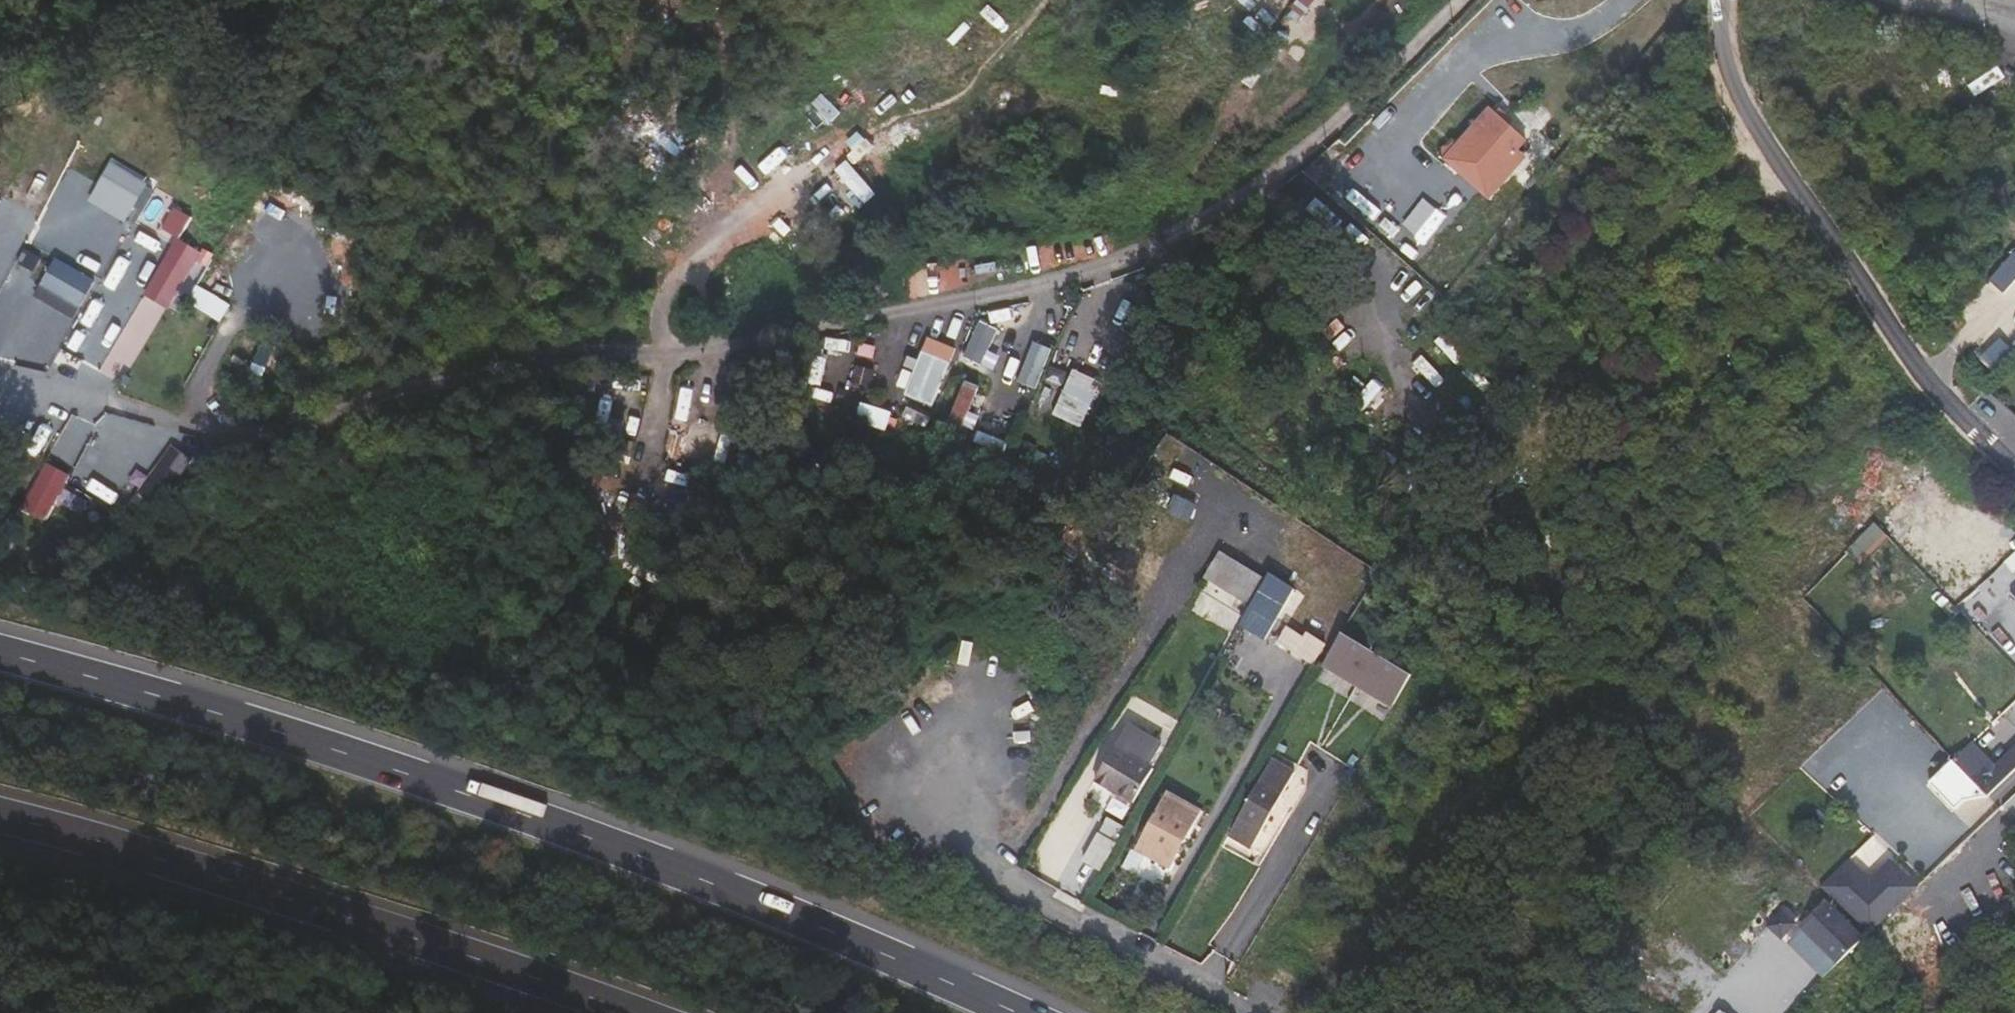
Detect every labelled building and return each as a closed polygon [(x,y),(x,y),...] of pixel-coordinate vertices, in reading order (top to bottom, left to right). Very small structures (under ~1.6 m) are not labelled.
[(1507,143),(1473,118),(1452,146),(1497,180),(1523,147),(1511,137),(1507,143)] [(866,203),(878,193),(849,159),(837,169),(866,203)] [(182,238),(194,214),(175,205),(164,229),(182,238)] [(197,252),(187,246),(179,260),(188,266),(197,252)] [(2005,292),(2014,279),(2014,250),(1991,281),(2005,292)] [(55,256),(41,287),(85,305),(98,275),(55,256)] [(1161,323),(1142,313),(1131,336),(1150,345),(1161,323)] [(987,362),(997,325),(977,320),(967,357),(987,362)] [(149,330),(136,323),(125,339),(139,347),(149,330)] [(139,347),(125,339),(111,363),(124,371),(139,347)] [(838,391),(852,358),(823,346),(809,379),(838,391)] [(1056,415),(1086,425),(1101,377),(1071,367),(1056,415)] [(950,385),(923,375),(918,392),(932,397),(926,413),(939,417),(950,385)] [(967,380),(948,419),(969,429),(988,390),(967,380)] [(862,402),(857,421),(888,429),(893,411),(862,402)] [(80,473),(110,486),(122,458),(93,445),(80,473)] [(1371,458),(1361,473),(1381,487),(1402,456),(1389,448),(1379,463),(1371,458)] [(158,464),(142,490),(162,502),(177,475),(158,464)] [(17,501),(51,518),(68,481),(44,470),(36,488),(26,483),(17,501)] [(1096,471),(1090,483),(1095,484),(1125,493),(1131,483),(1107,471),(1105,476),(1096,471)] [(1861,561),(1887,533),(1875,521),(1848,550),(1861,561)] [(1263,638),(1291,586),(1270,575),(1242,626),(1263,638)] [(1328,647),(1309,636),(1306,640),(1288,630),(1279,645),(1316,667),(1328,647)] [(1409,673),(1342,633),(1323,667),(1389,707),(1409,673)] [(1128,726),(1100,773),(1137,794),(1165,748),(1128,726)] [(2014,770),(2014,748),(2004,758),(1983,736),(1949,770),(1961,782),(1976,768),(1996,788),(2014,770)] [(1268,772),(1238,822),(1260,835),(1290,785),(1268,772)] [(1172,790),(1154,819),(1174,831),(1169,840),(1167,844),(1177,851),(1198,816),(1203,819),(1207,812),(1172,790)] [(1174,831),(1154,819),(1149,827),(1169,840),(1174,831)] [(1096,876),(1123,831),(1105,820),(1078,865),(1096,876)] [(1855,862),(1850,867),(1875,892),(1900,868),(1895,862),(1875,881),(1855,862)] [(1878,930),(1921,889),(1900,868),(1875,892),(1850,867),(1826,890),(1878,930)] [(1847,961),(1872,937),(1837,901),(1812,925),(1847,961)] [(1770,956),(1783,941),(1771,930),(1757,944),(1770,956)]
